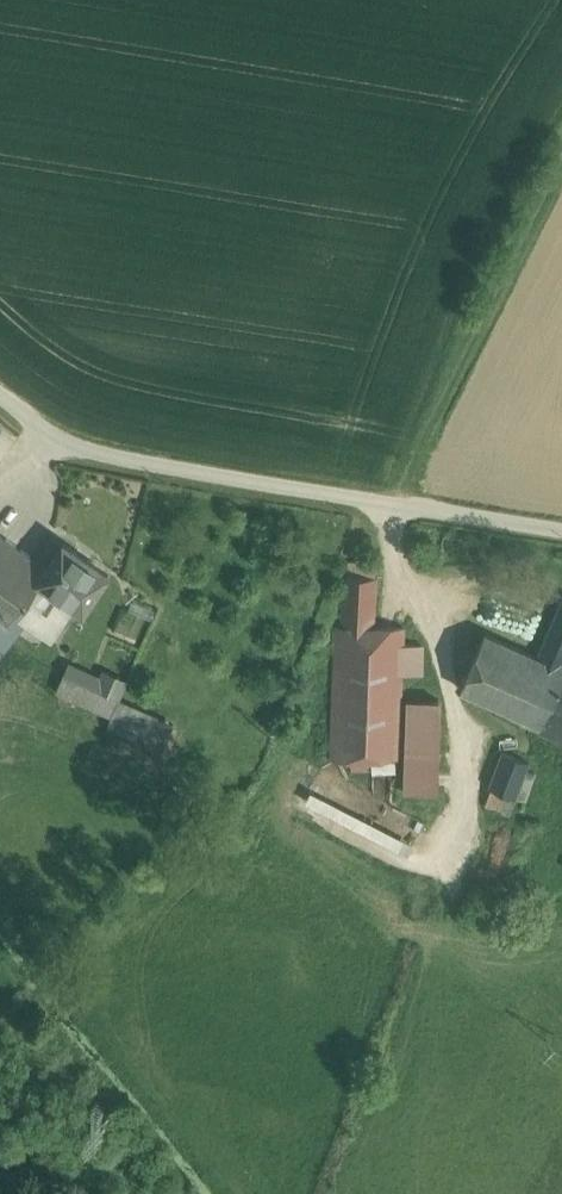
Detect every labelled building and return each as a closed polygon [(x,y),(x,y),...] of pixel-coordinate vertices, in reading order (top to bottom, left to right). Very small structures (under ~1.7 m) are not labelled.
[(0,535),(0,622),(1,623),(7,627),(48,569),(46,568),(0,535)] [(109,573),(64,542),(46,568),(48,569),(7,627),(8,628),(20,611),(54,634),(75,603),(84,609),(109,573)] [(376,563),(348,562),(348,576),(376,577),(376,563)] [(348,576),(344,576),(343,626),(375,627),(377,577),(376,577),(348,576)] [(538,656),(561,667),(561,601),(538,656)] [(343,626),(336,626),(332,758),(351,758),(373,758),(400,757),(402,674),(403,645),(404,628),(375,627),(343,626)] [(485,634),(461,689),(540,723),(561,672),(561,667),(538,656),(485,634)] [(115,645),(100,679),(113,684),(128,650),(115,645)] [(422,646),(403,645),(402,674),(421,674),(422,646)] [(120,696),(65,671),(56,690),(111,715),(120,696)] [(540,723),(542,724),(540,729),(561,738),(561,672),(540,723)] [(438,699),(408,698),(406,748),(436,749),(438,699)] [(436,749),(406,748),(405,790),(434,790),(436,749)] [(529,761),(503,751),(490,784),(491,785),(517,795),(526,768),(529,761)] [(373,770),(373,758),(351,758),(351,770),(373,770)] [(526,768),(517,795),(525,798),(535,772),(526,768)] [(517,795),(491,785),(484,802),(510,813),(517,795)] [(308,789),(303,798),(403,847),(408,838),(308,789)]
